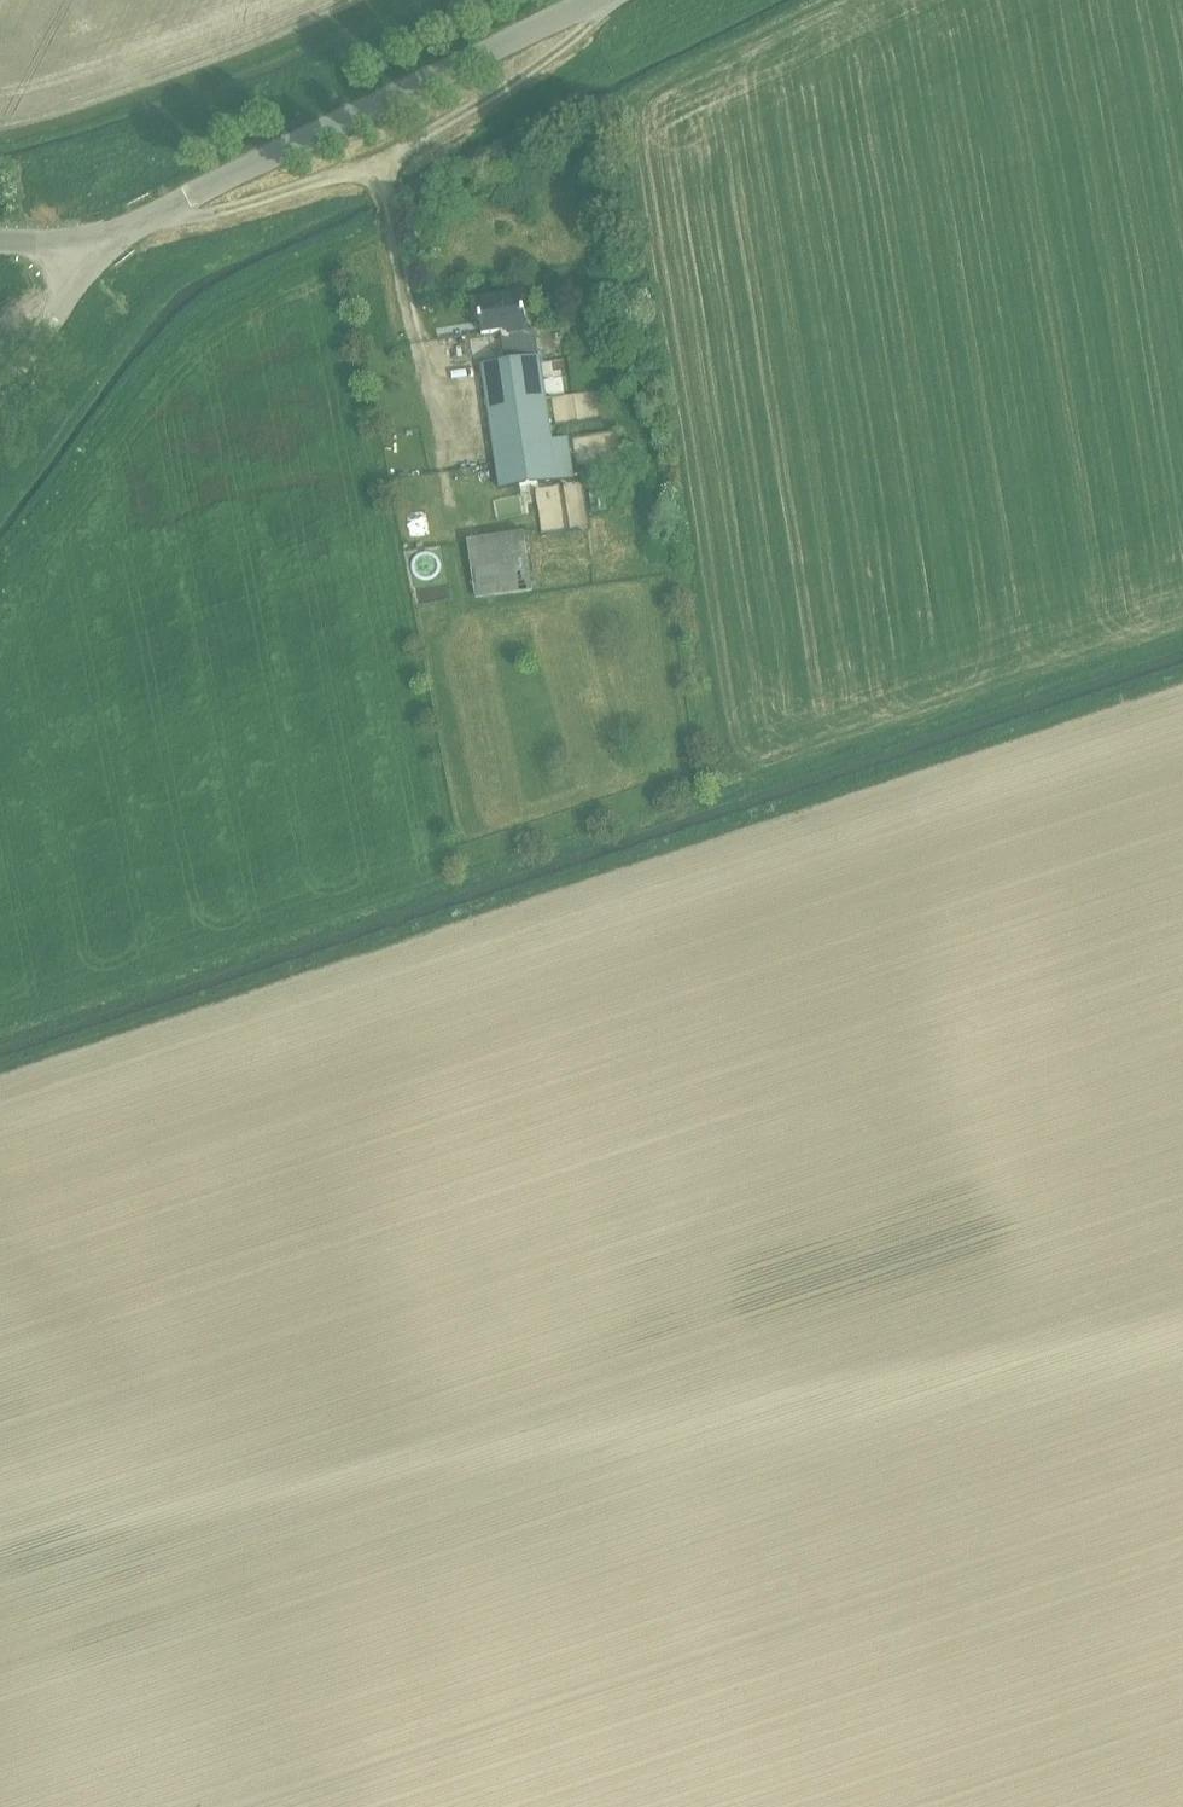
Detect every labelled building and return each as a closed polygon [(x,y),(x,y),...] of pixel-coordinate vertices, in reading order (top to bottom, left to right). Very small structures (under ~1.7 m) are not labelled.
[(535,484),(573,478),(567,438),(551,440),(535,330),(527,331),(522,296),(477,302),(482,335),(501,332),(506,361),(482,365),(496,462),(500,489),(535,484)] [(602,474),(587,476),(592,512),(607,510),(602,474)] [(532,591),(532,588),(524,533),(468,541),(471,570),(476,599),(532,591)]
